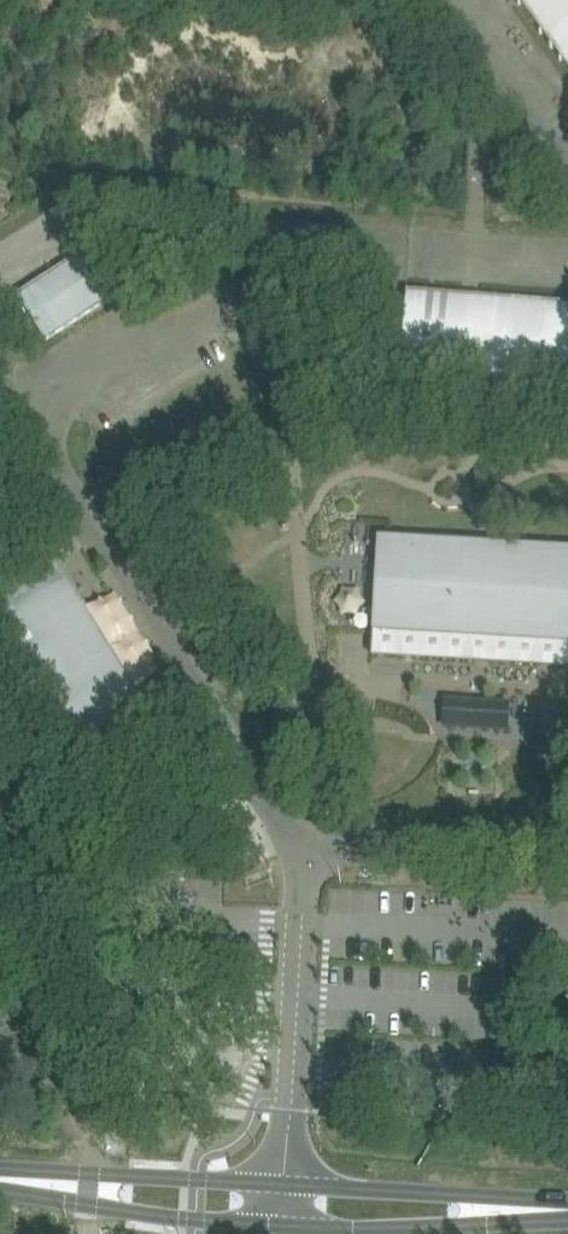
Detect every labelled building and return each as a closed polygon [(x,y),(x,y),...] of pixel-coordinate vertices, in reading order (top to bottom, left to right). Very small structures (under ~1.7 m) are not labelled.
[(567,65),(567,0),(520,0),(567,65)] [(87,254),(19,297),(47,341),(114,298),(87,254)] [(409,295),(403,375),(498,382),(567,388),(567,307),(409,295)] [(567,646),(567,551),(489,547),(379,540),(373,634),(567,646)] [(55,563),(0,597),(0,626),(90,769),(158,726),(55,563)]
